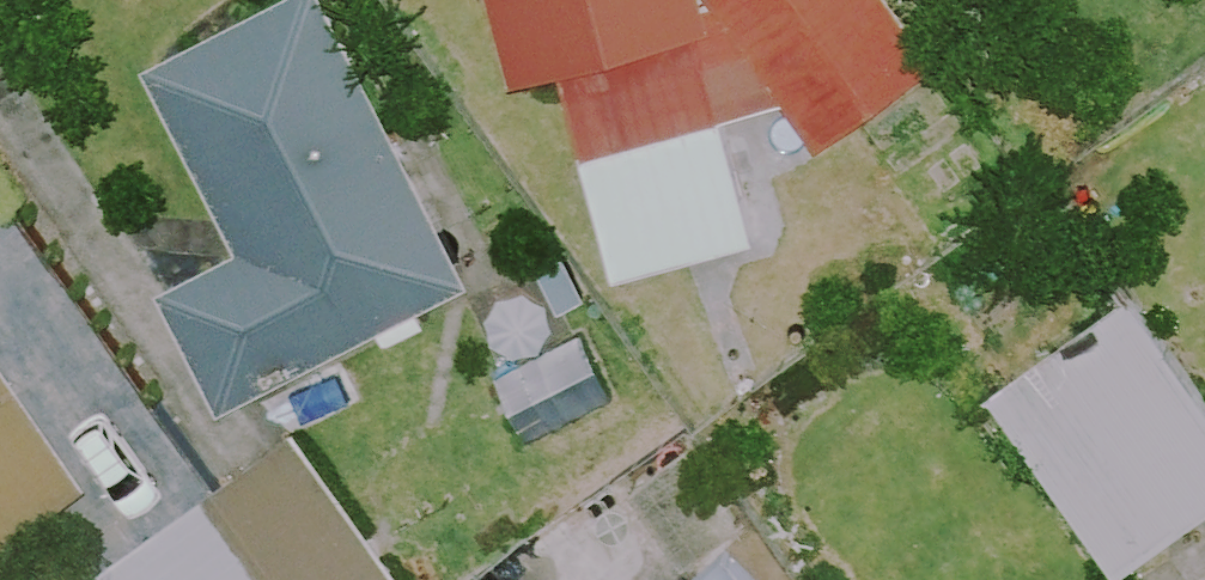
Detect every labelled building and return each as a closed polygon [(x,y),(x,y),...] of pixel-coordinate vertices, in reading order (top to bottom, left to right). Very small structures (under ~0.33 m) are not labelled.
[(357,0),(261,0),(163,48),(257,237),(179,276),(240,398),(493,274),(357,0)] [(533,70),(578,59),(630,270),(770,230),(740,110),(801,92),(835,139),(954,52),(916,0),(514,0),(533,70)] [(1140,291),(1002,391),(1132,569),(1204,516),(1204,379),(1140,291)] [(0,317),(0,548),(109,472),(0,317)] [(499,375),(532,439),(618,394),(585,330),(499,375)] [(291,579),(424,579),(309,421),(222,484),(291,579)] [(222,484),(105,567),(114,579),(291,579),(222,484)] [(746,538),(702,579),(787,579),(746,538)]
